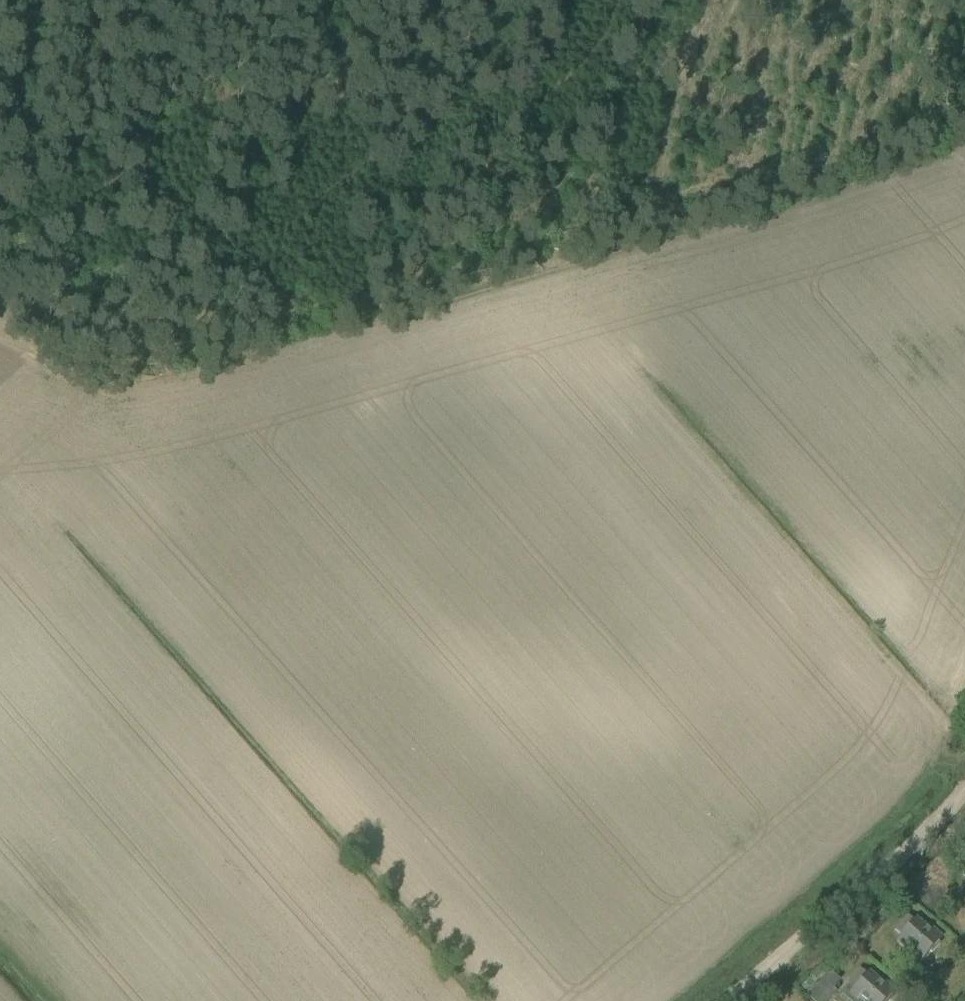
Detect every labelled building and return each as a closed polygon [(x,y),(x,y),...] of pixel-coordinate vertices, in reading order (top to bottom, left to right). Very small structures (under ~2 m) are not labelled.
[(913,955),(917,950),(925,957),(930,951),(932,953),(939,944),(938,943),(942,938),(928,926),(926,929),(916,920),(914,922),(907,916),(894,930),(901,936),(897,941),(913,955)] [(892,998),(890,996),(894,992),(881,980),(879,982),(869,973),(867,975),(860,969),(847,984),(854,990),(850,994),(857,1000),(889,1000),(892,998)] [(807,996),(812,1000),(828,1000),(837,992),(832,989),(840,980),(830,971),(807,996)]
